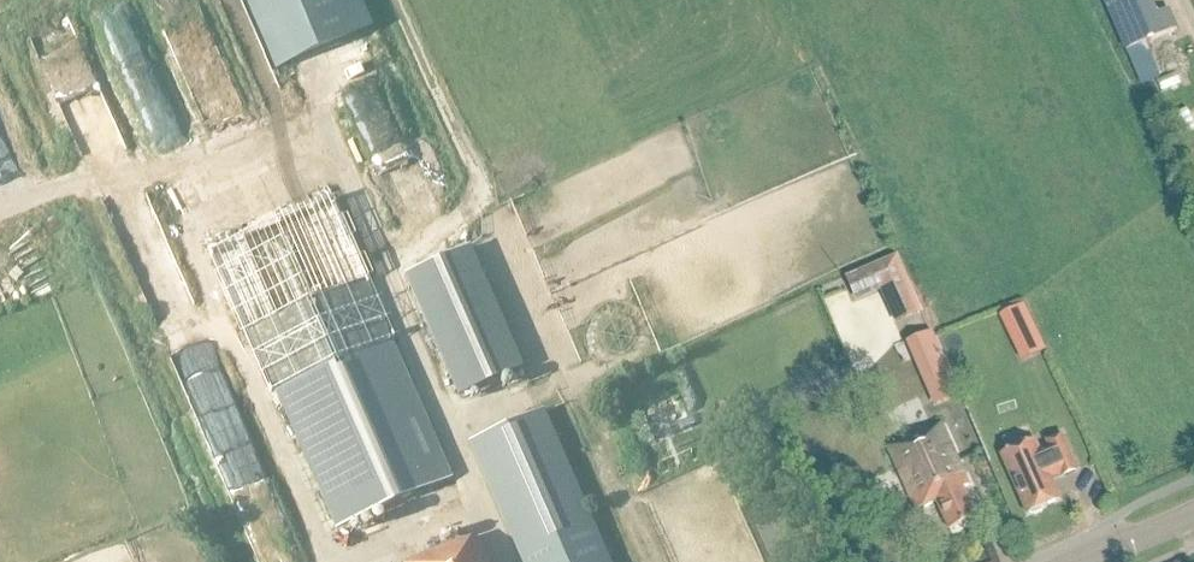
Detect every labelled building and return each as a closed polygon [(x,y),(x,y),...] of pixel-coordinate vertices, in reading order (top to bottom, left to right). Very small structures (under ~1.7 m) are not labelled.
[(275,70),(369,28),(357,0),(244,0),(275,70)] [(1149,0),(1104,0),(1140,84),(1156,78),(1143,46),(1177,32),(1168,12),(1156,17),(1149,0)] [(163,85),(137,4),(113,12),(138,93),(163,85)] [(197,75),(183,81),(196,115),(247,94),(215,13),(178,27),(197,75)] [(52,45),(68,82),(84,76),(100,113),(120,105),(93,41),(84,45),(79,34),(52,45)] [(1181,87),(1176,76),(1157,84),(1162,95),(1181,87)] [(434,152),(407,159),(418,205),(446,198),(434,152)] [(331,198),(208,253),(269,393),(275,390),(335,528),(448,478),(414,401),(387,341),(392,339),(331,198)] [(67,215),(34,223),(31,209),(17,212),(22,235),(40,231),(48,263),(77,256),(67,215)] [(521,368),(469,248),(403,276),(456,396),(521,368)] [(10,278),(28,271),(22,255),(4,261),(10,278)] [(844,280),(855,306),(879,295),(894,329),(922,317),(896,257),(844,280)] [(1012,343),(1037,331),(1025,306),(999,318),(1012,343)] [(960,398),(935,340),(935,339),(932,333),(906,344),(934,409),(960,398)] [(219,338),(191,347),(266,561),(284,561),(296,558),(219,338)] [(598,546),(539,411),(468,442),(521,561),(605,561),(598,546)] [(941,426),(888,450),(917,512),(937,503),(947,526),(951,534),(978,522),(974,513),(963,490),(969,488),(941,426)] [(1077,473),(1061,436),(1045,443),(1048,450),(1041,453),(1038,446),(1004,461),(1027,516),(1060,502),(1051,481),(1061,476),(1062,479),(1077,473)] [(474,537),(454,545),(452,542),(406,561),(485,561),(474,537)]
